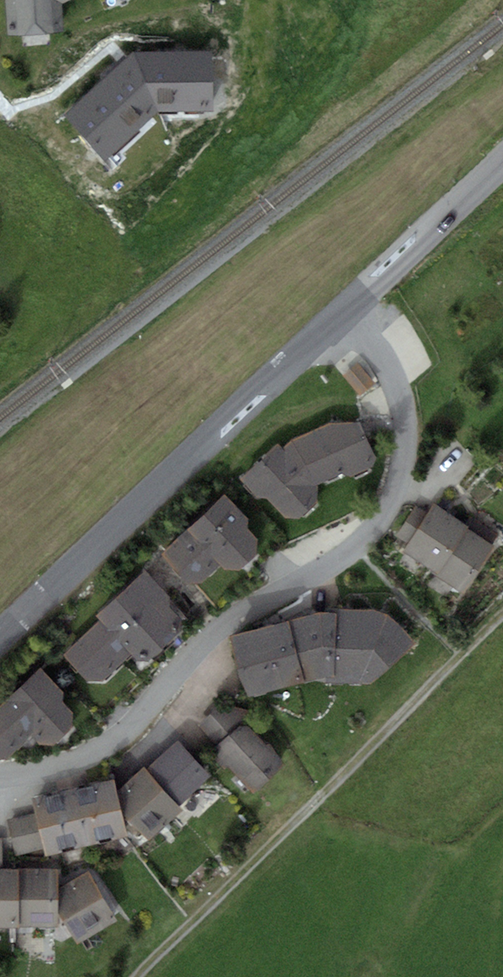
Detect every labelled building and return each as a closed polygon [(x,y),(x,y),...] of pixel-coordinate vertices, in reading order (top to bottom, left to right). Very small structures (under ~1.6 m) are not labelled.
[(62,3),(70,0),(6,0),(9,35),(65,30),(62,3)] [(152,62),(77,111),(109,162),(178,115),(244,119),(246,61),(180,58),(156,71),(152,62)] [(358,363),(343,375),(360,396),(374,384),(358,363)] [(316,487),(322,483),(342,473),(350,477),(378,464),(359,422),(329,423),(291,440),(283,448),(278,444),(242,479),(258,498),(264,495),(284,518),(300,518),(324,496),(316,487)] [(249,521),(223,494),(161,555),(189,583),(203,582),(221,565),(225,569),(241,569),(257,553),(258,540),(244,526),(249,521)] [(428,513),(416,505),(395,536),(408,545),(403,552),(432,571),(465,523),(434,503),(428,513)] [(465,523),(432,571),(463,593),(495,546),(492,544),(498,535),(470,516),(465,523)] [(100,621),(63,656),(88,681),(104,681),(131,654),(137,660),(150,660),(183,628),(182,619),(170,607),(172,597),(145,569),(96,616),(100,621)] [(325,675),(326,681),(367,683),(415,643),(388,614),(373,609),(336,608),(335,613),(320,612),(231,636),(248,697),(325,675)] [(0,705),(0,759),(7,759),(31,736),(39,744),(54,745),(73,726),(71,712),(62,702),(68,696),(40,667),(0,705)] [(198,726),(218,747),(213,751),(252,793),(284,763),(246,721),(240,727),(220,705),(198,726)] [(145,766),(116,792),(120,809),(149,840),(183,809),(178,805),(209,776),(177,742),(147,769),(145,766)] [(113,780),(73,790),(87,846),(127,837),(120,809),(116,792),(113,780)] [(45,856),(87,846),(73,790),(32,799),(35,813),(7,820),(15,855),(43,848),(45,856)] [(15,927),(14,868),(3,869),(3,838),(0,838),(0,927),(15,927)] [(57,868),(14,868),(15,927),(58,926),(58,912),(58,889),(57,868)] [(118,920),(88,871),(58,889),(58,912),(77,944),(118,920)]
